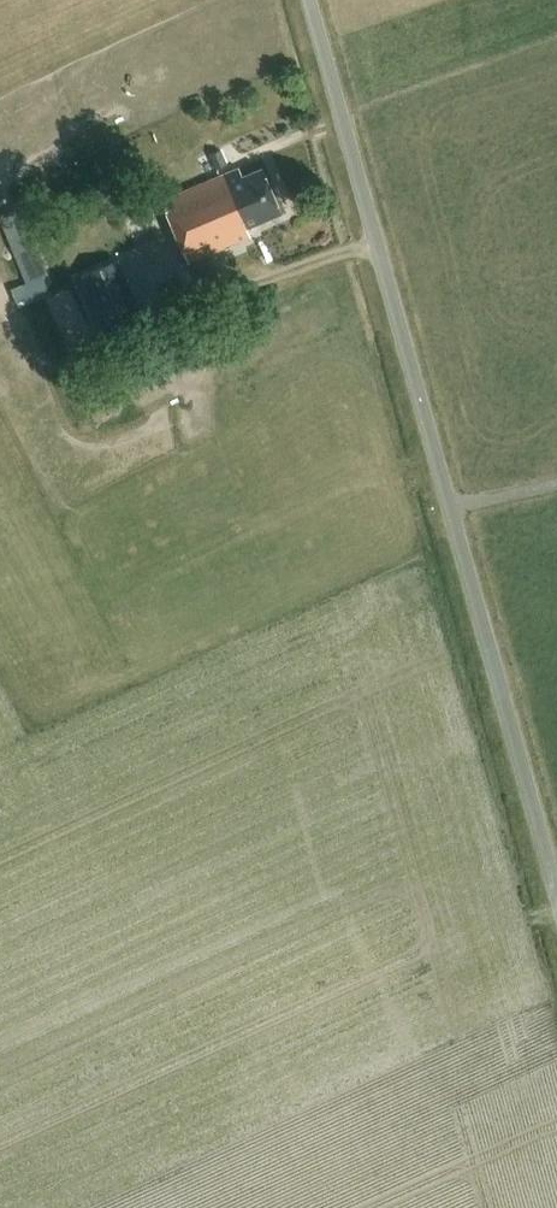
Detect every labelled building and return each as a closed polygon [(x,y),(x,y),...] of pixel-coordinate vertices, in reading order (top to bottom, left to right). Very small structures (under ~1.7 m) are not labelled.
[(229,163),(223,149),(211,154),(216,168),(229,163)] [(250,224),(283,208),(264,164),(244,173),(241,166),(165,199),(191,258),(253,232),(250,224)] [(15,235),(33,279),(19,285),(27,303),(63,289),(37,226),(15,235)] [(123,257),(80,275),(105,328),(147,309),(123,257)]
